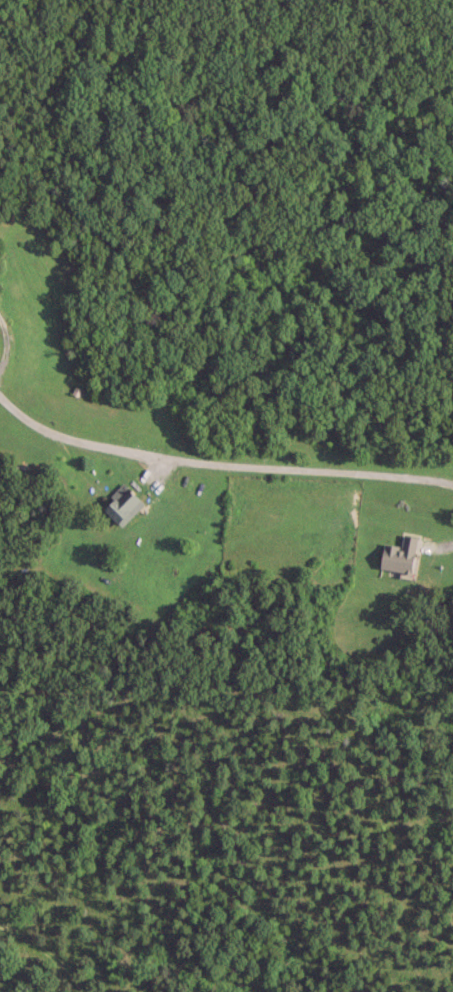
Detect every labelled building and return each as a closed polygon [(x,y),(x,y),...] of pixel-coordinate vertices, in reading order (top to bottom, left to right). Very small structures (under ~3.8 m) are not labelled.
[(142,502),(123,482),(100,505),(119,525),(142,502)] [(415,535),(401,533),(399,545),(382,542),(378,566),(410,571),(415,535)]
